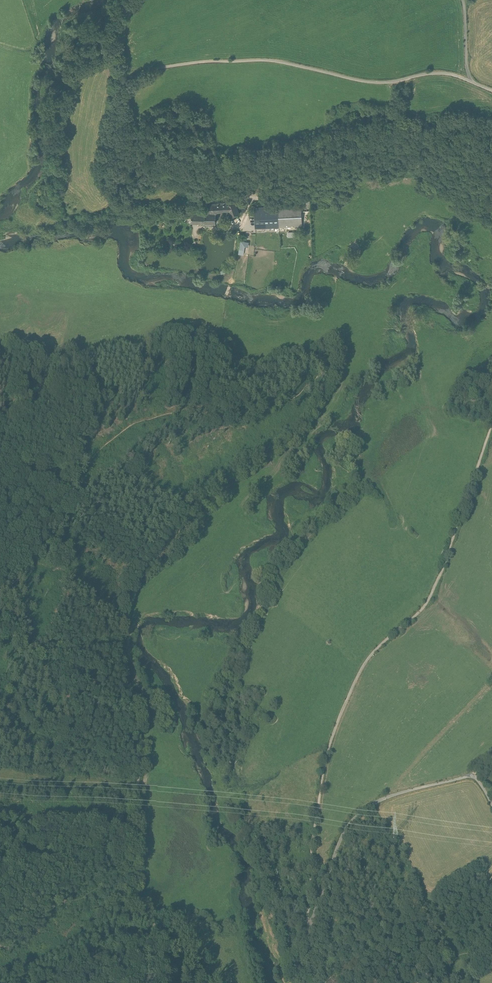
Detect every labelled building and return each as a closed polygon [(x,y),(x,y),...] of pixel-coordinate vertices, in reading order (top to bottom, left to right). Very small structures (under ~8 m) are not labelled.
[(217,208),(218,212),(229,211),(231,216),(239,213),(235,201),(234,201),(233,198),(226,200),(226,201),(213,202),(214,208),(217,208)] [(213,202),(207,203),(208,213),(204,212),(203,223),(215,223),(216,213),(218,212),(217,208),(214,208),(213,202)] [(302,226),(301,205),(278,206),(279,227),(302,226)] [(279,227),(278,206),(255,207),(256,228),(279,227)] [(204,212),(190,212),(190,213),(184,213),(184,215),(190,215),(190,222),(203,223),(204,212)] [(249,246),(250,241),(241,240),(239,253),(244,254),(246,246),(249,246)]
